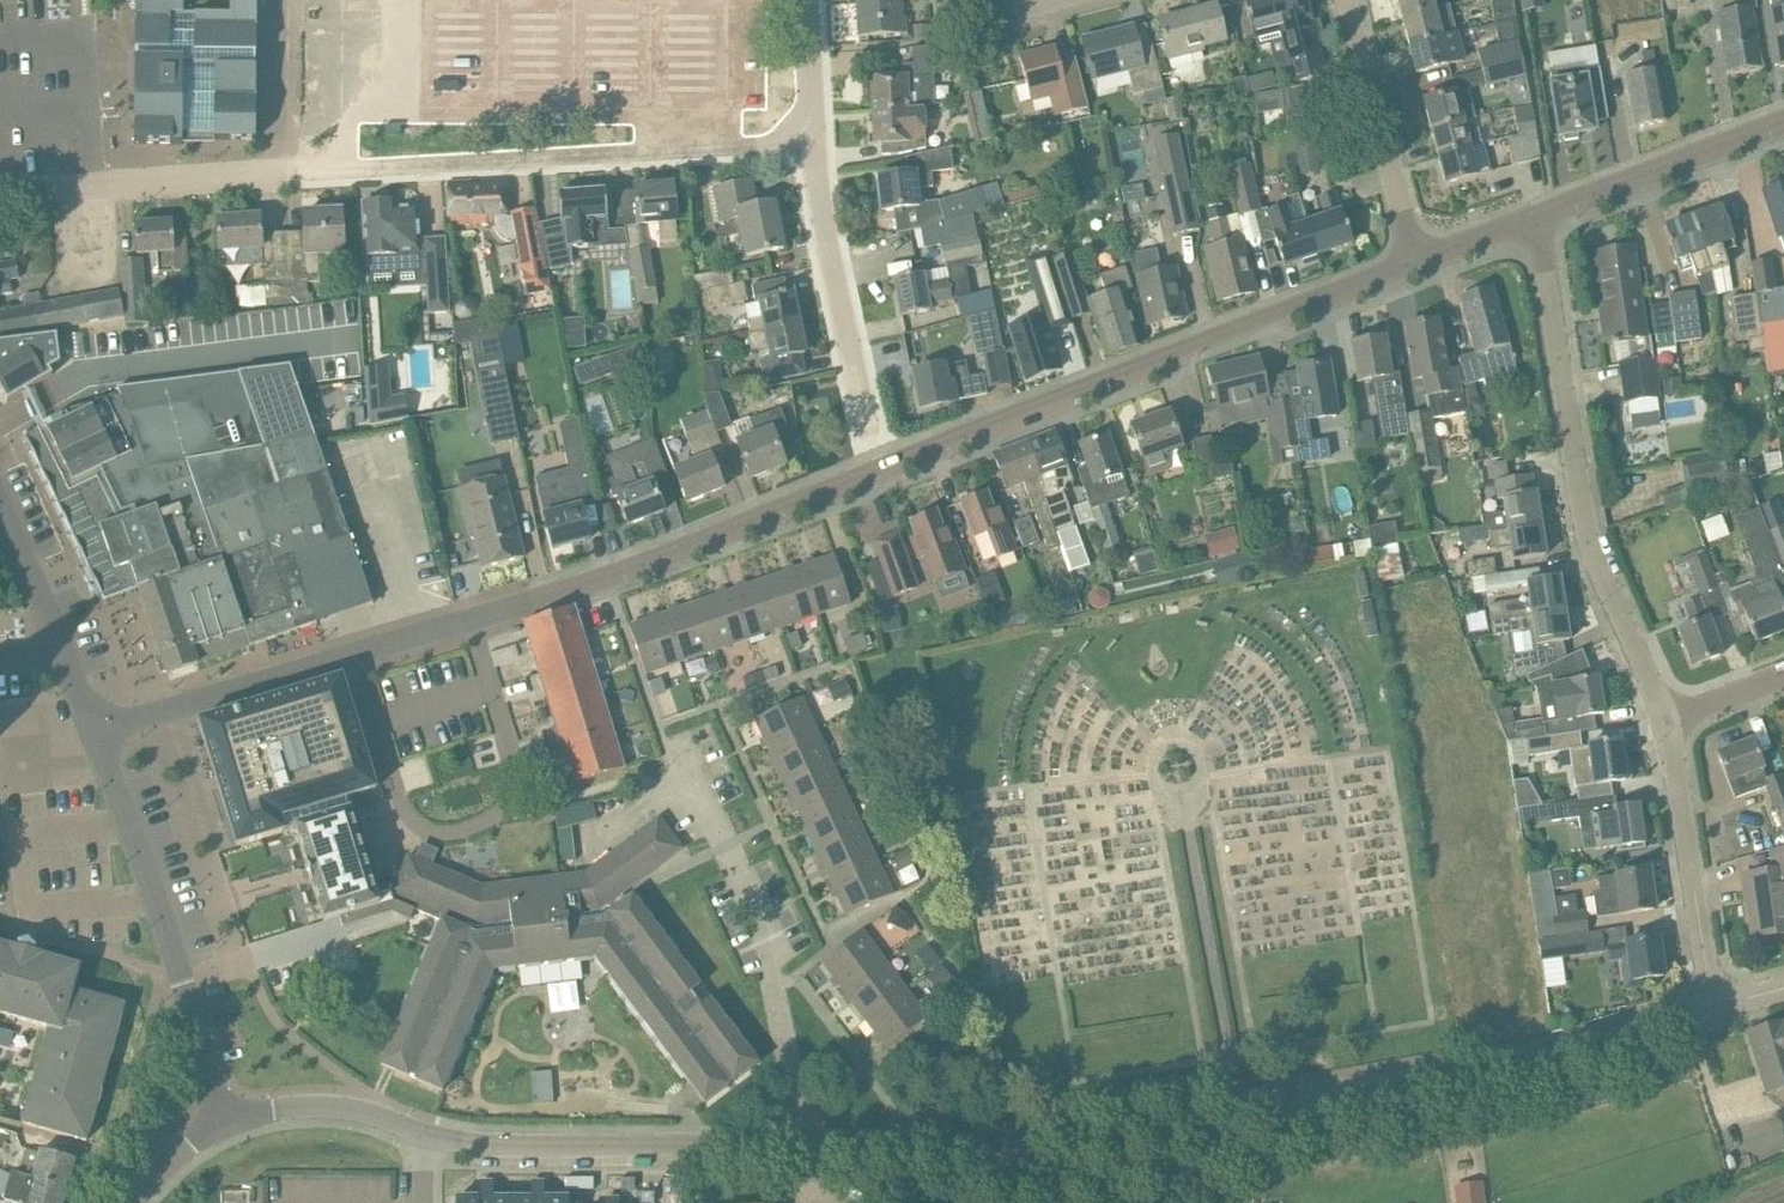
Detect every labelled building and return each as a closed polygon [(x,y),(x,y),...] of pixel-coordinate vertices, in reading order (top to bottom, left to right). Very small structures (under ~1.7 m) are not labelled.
[(257,0),(136,0),(134,143),(182,144),(182,138),(256,139),(257,0)] [(902,0),(857,3),(859,36),(907,34),(906,16),(902,16),(902,0)] [(1249,12),(1248,13),(1249,18),(1254,36),(1257,48),(1281,42),(1291,82),(1325,74),(1316,40),(1323,38),(1318,20),(1312,22),(1306,0),(1246,0),(1249,12)] [(1403,18),(1433,10),(1431,0),(1398,0),(1403,18)] [(1495,24),(1506,21),(1516,19),(1513,0),(1491,0),(1495,24)] [(1772,10),(1767,11),(1775,65),(1783,63),(1783,0),(1771,0),(1772,10)] [(1225,39),(1216,5),(1160,20),(1164,35),(1162,35),(1168,59),(1169,59),(1172,69),(1193,64),(1190,53),(1201,50),(1200,45),(1225,39)] [(1410,46),(1456,34),(1449,6),(1433,10),(1403,18),(1410,46)] [(1759,43),(1754,6),(1719,11),(1727,71),(1762,67),(1759,43)] [(1506,21),(1495,24),(1498,46),(1478,51),(1483,71),(1522,61),(1518,44),(1520,44),(1516,19),(1506,21)] [(929,25),(914,26),(914,33),(915,40),(930,39),(929,25)] [(1140,54),(1133,27),(1083,40),(1088,61),(1086,62),(1091,80),(1128,70),(1134,94),(1143,91),(1146,105),(1166,100),(1163,86),(1158,66),(1153,51),(1140,54)] [(1463,60),(1456,34),(1410,46),(1417,73),(1449,64),(1463,60)] [(924,108),(935,104),(933,67),(940,67),(939,46),(913,47),(914,64),(904,64),(905,76),(871,78),(873,111),(924,108)] [(1596,46),(1547,54),(1550,71),(1552,82),(1550,83),(1559,137),(1563,136),(1564,141),(1579,138),(1578,134),(1596,131),(1594,122),(1608,119),(1600,67),(1596,46)] [(1058,56),(1055,47),(1020,56),(1033,99),(1058,92),(1064,114),(1088,108),(1074,52),(1058,56)] [(1667,121),(1653,52),(1641,54),(1644,71),(1625,75),(1635,128),(1667,121)] [(1522,61),(1483,71),(1487,87),(1527,76),(1522,61)] [(1268,74),(1248,79),(1252,93),(1272,87),(1268,74)] [(1246,76),(1231,79),(1233,87),(1240,86),(1242,97),(1250,96),(1247,79),(1246,79),(1246,76)] [(981,89),(969,92),(974,116),(987,113),(981,89)] [(1431,129),(1475,118),(1468,89),(1424,100),(1431,129)] [(1282,90),(1254,94),(1257,114),(1285,110),(1282,90)] [(1292,112),(1300,173),(1319,168),(1312,109),(1310,93),(1290,96),(1292,112)] [(1513,108),(1518,136),(1536,132),(1531,104),(1526,105),(1522,106),(1513,108)] [(925,126),(924,108),(873,111),(875,143),(880,143),(881,155),(898,154),(926,148),(925,126)] [(1431,129),(1438,157),(1471,148),(1471,147),(1482,144),(1475,118),(1431,129)] [(1518,136),(1507,139),(1512,166),(1540,159),(1536,132),(1518,136)] [(1195,212),(1178,134),(1152,140),(1173,235),(1197,230),(1197,224),(1195,212)] [(901,174),(877,177),(882,211),(905,208),(908,232),(931,226),(945,222),(939,201),(926,202),(924,188),(933,187),(932,172),(953,170),(951,147),(906,158),(907,173),(901,174)] [(1471,148),(1438,157),(1445,183),(1478,175),(1471,148)] [(1254,213),(1262,211),(1249,163),(1226,169),(1238,217),(1254,213)] [(703,172),(696,170),(690,173),(688,179),(691,186),(697,188),(703,185),(706,178),(703,172)] [(511,218),(506,219),(504,184),(473,186),(473,180),(448,182),(450,225),(490,223),(490,228),(493,234),(498,240),(504,243),(515,243),(524,286),(527,299),(552,294),(539,226),(535,208),(510,213),(511,218)] [(1782,184),(1778,180),(1769,183),(1768,188),(1764,190),(1771,213),(1779,237),(1781,236),(1783,246),(1783,183),(1782,184)] [(756,207),(751,181),(715,189),(722,221),(740,217),(748,256),(784,249),(775,203),(756,207)] [(939,201),(945,222),(976,213),(1003,205),(997,183),(939,201)] [(676,221),(673,184),(635,187),(637,224),(658,222),(660,242),(677,241),(675,221),(676,221)] [(550,269),(570,265),(569,249),(593,247),(592,232),(608,231),(605,189),(559,193),(561,220),(540,225),(550,269)] [(1308,222),(1319,255),(1353,243),(1342,211),(1341,211),(1335,192),(1320,197),(1326,216),(1308,222)] [(1262,211),(1254,213),(1263,245),(1276,242),(1277,244),(1284,266),(1319,255),(1308,222),(1298,195),(1284,200),(1285,205),(1268,211),(1267,209),(1262,211)] [(395,209),(394,200),(363,202),(366,255),(368,273),(398,272),(398,271),(420,270),(420,281),(426,281),(428,309),(449,308),(446,237),(426,238),(426,240),(419,240),(417,208),(395,209)] [(1224,206),(1220,203),(1209,205),(1206,211),(1209,223),(1205,224),(1210,246),(1206,247),(1219,301),(1256,292),(1239,219),(1228,222),(1224,206)] [(291,250),(294,304),(308,303),(307,283),(321,282),(320,266),(331,266),(330,253),(343,253),(341,211),(337,211),(333,205),(324,212),(305,213),(306,249),(291,250)] [(1722,207),(1694,217),(1709,263),(1712,271),(1712,272),(1716,294),(1719,294),(1732,292),(1728,267),(1730,266),(1721,243),(1733,239),(1730,230),(1728,226),(1729,225),(1728,221),(1727,221),(1722,207)] [(945,222),(931,226),(935,246),(942,245),(981,236),(976,213),(945,222)] [(267,305),(294,304),(291,250),(290,242),(289,231),(271,232),(271,236),(262,236),(260,215),(218,218),(221,268),(244,266),(243,249),(261,248),(263,285),(236,286),(237,300),(240,300),(240,309),(255,308),(255,307),(267,306),(267,305)] [(1697,276),(1712,272),(1693,217),(1665,227),(1670,241),(1669,241),(1670,246),(1671,245),(1681,272),(1694,267),(1697,276)] [(174,241),(173,221),(135,223),(137,254),(157,253),(159,272),(188,270),(186,240),(174,241)] [(642,250),(637,224),(625,226),(637,290),(638,290),(640,305),(658,302),(656,287),(649,249),(642,250)] [(57,335),(124,327),(119,236),(12,242),(12,237),(0,238),(0,342),(57,335)] [(906,276),(894,278),(898,297),(902,316),(914,314),(926,311),(930,310),(930,308),(929,306),(941,303),(952,301),(952,299),(961,297),(971,295),(968,281),(965,267),(986,262),(981,236),(942,245),(949,279),(936,282),(925,284),(922,273),(906,276)] [(1600,288),(1639,283),(1634,248),(1595,253),(1600,288)] [(1273,250),(1265,253),(1269,267),(1278,264),(1273,250)] [(1067,301),(1085,295),(1072,253),(1056,258),(1067,301)] [(1039,308),(1065,299),(1051,254),(1029,261),(1043,305),(1038,306),(1039,308)] [(144,290),(142,259),(122,260),(126,313),(127,324),(145,322),(143,290),(144,290)] [(1751,262),(1756,294),(1761,326),(1783,322),(1783,288),(1777,289),(1772,259),(1751,262)] [(1106,294),(1088,300),(1106,355),(1140,344),(1122,291),(1132,288),(1125,267),(1100,275),(1106,294)] [(694,276),(695,291),(734,282),(731,269),(694,276)] [(1174,322),(1181,321),(1184,317),(1187,316),(1177,269),(1137,277),(1148,325),(1170,320),(1174,322)] [(755,302),(745,304),(748,320),(750,333),(799,323),(797,312),(802,311),(798,294),(793,295),(793,294),(788,294),(785,278),(752,285),(755,302)] [(734,283),(734,282),(695,291),(709,288),(712,307),(747,300),(744,282),(734,283)] [(1646,336),(1639,283),(1600,288),(1604,318),(1601,319),(1604,342),(1613,341),(1613,343),(1618,343),(1618,340),(1629,338),(1632,362),(1620,363),(1625,402),(1627,401),(1629,415),(1658,411),(1656,397),(1658,397),(1653,359),(1650,335),(1646,336)] [(1476,354),(1458,358),(1464,385),(1484,380),(1486,387),(1520,377),(1515,359),(1516,359),(1514,355),(1493,285),(1460,297),(1476,354)] [(1668,295),(1669,303),(1673,332),(1674,332),(1675,343),(1701,339),(1694,291),(1668,295)] [(1756,294),(1730,297),(1736,341),(1747,339),(1750,353),(1765,351),(1761,326),(1756,294)] [(461,297),(455,305),(456,315),(464,322),(473,321),(480,313),(478,302),(470,296),(461,297)] [(1654,335),(1673,332),(1669,303),(1650,305),(1654,335)] [(995,310),(976,315),(984,353),(990,386),(1009,382),(1003,349),(995,310)] [(692,332),(689,315),(669,319),(672,336),(692,332)] [(1043,317),(1011,327),(1028,379),(1060,369),(1043,317)] [(465,322),(454,324),(455,346),(471,342),(484,406),(492,444),(492,445),(493,444),(509,441),(519,439),(504,366),(505,366),(496,325),(496,324),(495,319),(465,322)] [(517,320),(496,325),(505,366),(525,362),(517,320)] [(585,320),(564,321),(566,349),(586,348),(585,320)] [(1448,371),(1439,321),(1405,327),(1413,377),(1425,375),(1428,395),(1425,396),(1428,411),(1409,415),(1421,484),(1442,480),(1440,468),(1441,468),(1432,418),(1466,413),(1463,396),(1459,369),(1448,371)] [(805,373),(801,354),(805,353),(805,352),(810,351),(806,334),(801,335),(799,323),(750,333),(748,339),(749,345),(755,350),(769,347),(772,359),(761,361),(764,377),(770,380),(805,373)] [(6,399),(8,402),(53,375),(50,370),(60,363),(57,335),(0,342),(0,389),(6,399)] [(1369,335),(1352,338),(1353,343),(1352,343),(1358,381),(1358,382),(1373,379),(1382,438),(1384,438),(1409,434),(1400,374),(1391,375),(1385,338),(1370,340),(1369,335)] [(674,348),(666,344),(658,346),(653,354),(655,362),(663,367),(672,364),(676,357),(674,348)] [(638,345),(573,368),(580,386),(644,362),(638,345)] [(1264,377),(1259,356),(1208,369),(1217,407),(1221,426),(1246,420),(1247,424),(1271,419),(1267,401),(1269,401),(1263,377),(1264,377)] [(724,389),(720,360),(705,363),(709,392),(724,389)] [(969,376),(965,361),(913,371),(920,409),(957,402),(956,399),(987,393),(983,373),(969,376)] [(1286,373),(1289,402),(1291,402),(1292,402),(1293,408),(1296,429),(1293,430),(1296,446),(1312,444),(1307,418),(1333,413),(1331,396),(1334,396),(1328,362),(1298,367),(1299,371),(1286,373)] [(102,467),(52,492),(87,565),(104,601),(139,589),(138,587),(221,559),(205,511),(327,469),(321,451),(318,441),(316,436),(291,365),(290,365),(117,388),(121,397),(125,395),(129,409),(204,396),(225,453),(107,476),(102,467)] [(388,366),(366,368),(370,426),(410,418),(406,396),(390,399),(388,366)] [(708,412),(713,424),(716,433),(732,427),(719,392),(706,393),(708,412)] [(102,467),(107,476),(225,453),(204,396),(129,409),(125,395),(121,397),(72,408),(24,437),(50,490),(102,467)] [(1296,429),(1293,408),(1292,408),(1291,402),(1289,402),(1274,405),(1274,407),(1279,432),(1282,464),(1278,478),(1278,481),(1301,477),(1296,446),(1293,430),(1296,429)] [(1613,403),(1597,405),(1599,421),(1615,419),(1613,403)] [(749,418),(732,425),(732,427),(738,442),(752,478),(785,465),(773,431),(787,426),(781,408),(750,420),(749,418)] [(1181,447),(1176,431),(1182,429),(1175,411),(1132,426),(1149,475),(1168,468),(1163,454),(1181,447)] [(1644,421),(1644,437),(1665,436),(1664,420),(1644,421)] [(716,433),(713,424),(685,435),(696,461),(675,470),(688,502),(723,488),(709,451),(721,447),(724,454),(725,454),(716,433)] [(1067,483),(1073,481),(1055,430),(1028,440),(1041,476),(1040,476),(1048,496),(1045,497),(1062,546),(1071,571),(1089,565),(1063,492),(1067,483)] [(1534,436),(1530,443),(1532,452),(1547,449),(1544,434),(1534,436)] [(1091,510),(1104,505),(1107,504),(1129,496),(1108,435),(1080,445),(1089,469),(1078,473),(1091,510)] [(562,478),(537,484),(545,515),(553,548),(590,538),(584,515),(582,508),(596,504),(590,475),(581,436),(562,440),(568,468),(560,471),(562,478)] [(1216,465),(1211,437),(1191,441),(1200,483),(1234,476),(1231,462),(1216,465)] [(1049,551),(1062,546),(1045,497),(1048,496),(1040,476),(1041,476),(1028,440),(1027,440),(994,453),(1007,488),(1024,482),(1030,497),(1049,551)] [(667,480),(652,441),(607,458),(615,478),(608,481),(614,498),(618,496),(628,524),(662,512),(652,485),(667,480)] [(1733,482),(1729,454),(1681,461),(1686,490),(1733,482)] [(1508,476),(1506,462),(1492,464),(1494,478),(1508,476)] [(327,469),(205,511),(221,559),(250,646),(317,623),(314,614),(369,596),(371,604),(373,603),(327,469)] [(473,469),(459,473),(462,487),(459,488),(469,527),(472,526),(482,568),(524,557),(504,477),(477,484),(473,469)] [(1475,528),(1476,540),(1490,538),(1489,531),(1547,522),(1547,516),(1540,517),(1536,492),(1534,492),(1531,475),(1496,481),(1498,498),(1503,497),(1506,512),(1487,515),(1489,526),(1475,528)] [(998,560),(1017,553),(999,506),(993,508),(987,492),(962,502),(975,537),(987,532),(998,560)] [(1760,507),(1767,526),(1769,532),(1770,532),(1783,527),(1783,516),(1778,500),(1760,507)] [(610,504),(598,508),(604,523),(616,518),(610,504)] [(1104,505),(1091,510),(1105,550),(1121,545),(1107,504),(1104,505)] [(943,528),(936,512),(911,521),(917,537),(911,540),(918,559),(924,556),(935,582),(967,570),(949,525),(943,528)] [(1708,540),(1731,537),(1727,515),(1705,518),(1708,540)] [(1040,541),(1030,516),(1014,522),(1024,547),(1040,541)] [(1144,517),(1128,521),(1136,550),(1152,546),(1144,517)] [(1434,518),(1426,519),(1429,535),(1445,532),(1443,525),(1434,518)] [(1396,521),(1368,526),(1370,539),(1372,548),(1400,543),(1396,521)] [(1548,529),(1547,522),(1489,531),(1490,538),(1492,549),(1511,546),(1513,558),(1545,552),(1542,530),(1548,529)] [(1210,531),(1214,556),(1245,550),(1240,526),(1210,531)] [(1745,534),(1748,541),(1762,578),(1767,576),(1783,569),(1783,568),(1770,532),(1769,532),(1767,526),(1745,534)] [(1770,532),(1783,568),(1783,527),(1770,532)] [(1462,543),(1476,540),(1475,528),(1460,530),(1462,543)] [(1333,546),(1331,534),(1317,536),(1319,548),(1333,546)] [(1370,539),(1353,542),(1356,558),(1366,557),(1372,548),(1370,539)] [(879,557),(893,595),(917,586),(903,548),(879,557)] [(1158,553),(1139,555),(1141,572),(1160,570),(1158,553)] [(1250,554),(1211,563),(1217,583),(1255,574),(1250,554)] [(800,567),(817,616),(851,604),(835,555),(800,567)] [(1494,558),(1468,562),(1471,578),(1484,576),(1497,574),(1494,558)] [(1729,614),(1707,558),(1690,564),(1701,592),(1696,594),(1698,600),(1684,605),(1692,625),(1679,630),(1692,666),(1722,655),(1709,621),(1729,614)] [(210,659),(250,646),(221,559),(138,587),(139,589),(168,675),(198,664),(210,659)] [(817,616),(800,567),(766,579),(783,627),(817,616)] [(1729,593),(1739,618),(1746,616),(1747,619),(1756,642),(1783,631),(1783,609),(1783,606),(1780,598),(1783,596),(1783,569),(1767,576),(1762,578),(1762,580),(1756,582),(1729,593)] [(1497,574),(1484,576),(1487,593),(1518,588),(1515,572),(1497,575),(1497,574)] [(1724,572),(1715,575),(1719,585),(1728,582),(1724,572)] [(994,573),(977,580),(987,606),(1004,599),(997,582),(994,573)] [(1559,577),(1528,581),(1530,598),(1489,605),(1491,619),(1532,613),(1571,607),(1570,601),(1563,602),(1559,577)] [(783,627),(766,579),(732,591),(748,639),(783,627)] [(1093,589),(1089,597),(1091,605),(1098,609),(1107,607),(1111,600),(1109,592),(1102,587),(1093,589)] [(748,639),(732,591),(698,602),(714,651),(748,639)] [(1075,600),(1053,605),(1056,617),(1077,612),(1075,600)] [(714,651),(698,602),(664,614),(680,662),(714,651)] [(896,606),(877,611),(882,633),(901,630),(896,606)] [(1013,607),(995,612),(1000,631),(1018,627),(1013,607)] [(1491,619),(1493,634),(1494,634),(1494,635),(1505,634),(1513,634),(1528,631),(1535,629),(1537,645),(1569,640),(1565,615),(1572,614),(1571,607),(1532,613),(1491,619)] [(575,783),(623,769),(574,608),(525,622),(575,783)] [(680,662),(664,614),(629,626),(646,674),(680,662)] [(862,632),(844,638),(850,653),(867,647),(862,632)] [(802,646),(797,633),(786,636),(791,650),(802,646)] [(1512,708),(1495,710),(1507,740),(1525,737),(1525,739),(1547,736),(1578,732),(1577,718),(1604,713),(1598,677),(1594,678),(1582,650),(1540,670),(1527,676),(1527,677),(1529,683),(1532,682),(1551,676),(1552,686),(1555,700),(1558,719),(1544,721),(1544,718),(1514,722),(1512,708)] [(1538,650),(1510,655),(1514,679),(1540,668),(1541,667),(1538,650)] [(716,655),(705,659),(711,674),(721,670),(716,655)] [(775,665),(762,670),(766,680),(779,676),(775,665)] [(759,672),(743,678),(748,689),(764,683),(759,672)] [(350,810),(346,798),(376,789),(356,724),(357,724),(342,677),(247,706),(247,704),(223,712),(224,713),(199,721),(237,846),(284,831),(284,830),(295,826),(307,822),(307,823),(350,810)] [(665,692),(661,678),(649,682),(654,696),(665,692)] [(845,678),(831,684),(838,699),(852,692),(845,678)] [(624,689),(622,699),(632,702),(634,691),(624,689)] [(771,752),(817,731),(801,698),(755,719),(771,752)] [(832,763),(817,731),(771,752),(786,785),(832,763)] [(1547,736),(1525,739),(1527,756),(1570,750),(1575,787),(1577,787),(1579,799),(1612,794),(1610,782),(1626,780),(1626,779),(1632,778),(1630,760),(1623,761),(1621,740),(1589,744),(1590,746),(1582,747),(1580,732),(1580,731),(1578,732),(1547,736)] [(1781,773),(1767,778),(1763,769),(1764,769),(1753,740),(1718,753),(1729,782),(1735,798),(1766,787),(1783,835),(1783,781),(1781,773)] [(1524,760),(1522,743),(1509,745),(1511,761),(1524,760)] [(860,749),(847,755),(852,766),(865,760),(860,749)] [(801,817),(847,796),(832,763),(786,785),(801,817)] [(1528,779),(1513,781),(1517,809),(1543,805),(1528,779)] [(816,850),(862,829),(847,796),(801,817),(816,850)] [(1549,806),(1551,822),(1578,818),(1579,828),(1593,826),(1596,849),(1618,845),(1619,853),(1645,849),(1639,805),(1617,808),(1615,796),(1549,806)] [(593,803),(557,813),(559,832),(562,862),(575,860),(571,826),(598,819),(593,803)] [(396,1071),(409,1076),(409,1075),(416,1078),(416,1079),(443,1090),(493,970),(518,967),(543,963),(596,957),(690,1082),(705,1103),(717,1094),(729,1085),(728,1084),(734,1080),(735,1081),(758,1063),(710,999),(688,1016),(678,1002),(700,985),(632,895),(623,903),(618,897),(639,881),(682,848),(659,818),(653,823),(632,838),(637,845),(589,882),(580,883),(579,874),(558,877),(483,886),(455,875),(409,856),(396,888),(378,893),(376,886),(375,887),(351,811),(351,810),(350,810),(307,823),(307,822),(295,826),(307,867),(311,880),(324,921),(340,916),(343,925),(392,910),(407,917),(411,918),(415,910),(442,921),(392,1041),(382,1065),(396,1071)] [(862,829),(816,850),(831,883),(877,861),(862,829)] [(915,846),(901,853),(907,866),(921,859),(915,846)] [(1775,848),(1778,870),(1744,875),(1753,937),(1783,933),(1783,847),(1775,848)] [(893,894),(877,861),(831,883),(847,916),(893,894)] [(1568,869),(1550,871),(1553,889),(1565,887),(1570,880),(1568,869)] [(1654,909),(1648,870),(1617,875),(1618,877),(1598,880),(1600,891),(1593,892),(1596,917),(1623,914),(1654,909)] [(1557,916),(1550,871),(1530,875),(1540,938),(1557,935),(1557,936),(1588,931),(1585,912),(1557,916)] [(893,907),(889,919),(911,927),(914,919),(908,917),(909,913),(893,907)] [(843,990),(884,960),(862,930),(821,961),(843,990)] [(1602,932),(1540,941),(1543,961),(1605,952),(1602,932)] [(1658,937),(1608,944),(1611,960),(1621,959),(1625,989),(1643,986),(1642,979),(1664,976),(1658,937)] [(34,953),(35,946),(29,940),(21,942),(19,948),(0,943),(0,1014),(49,1028),(23,1123),(87,1141),(92,1122),(94,1122),(102,1091),(101,1091),(111,1054),(112,1055),(121,1024),(120,1023),(125,1004),(73,990),(80,967),(61,962),(61,960),(34,953)] [(928,944),(917,952),(929,968),(940,959),(928,944)] [(906,988),(884,960),(843,990),(865,1019),(906,988)] [(940,964),(930,974),(942,987),(953,978),(940,964)] [(928,1018),(906,988),(865,1019),(887,1048),(928,1018)] [(1783,1020),(1747,1031),(1766,1094),(1783,1088),(1783,1020)] [(557,1070),(535,1071),(536,1101),(558,1100),(557,1070)] [(20,1175),(67,1188),(75,1159),(41,1150),(40,1153),(27,1150),(20,1175)] [(4,1201),(10,1202),(63,1202),(67,1188),(20,1175),(12,1172),(4,1201)] [(1479,1191),(1457,1195),(1459,1202),(1482,1202),(1479,1191)]
